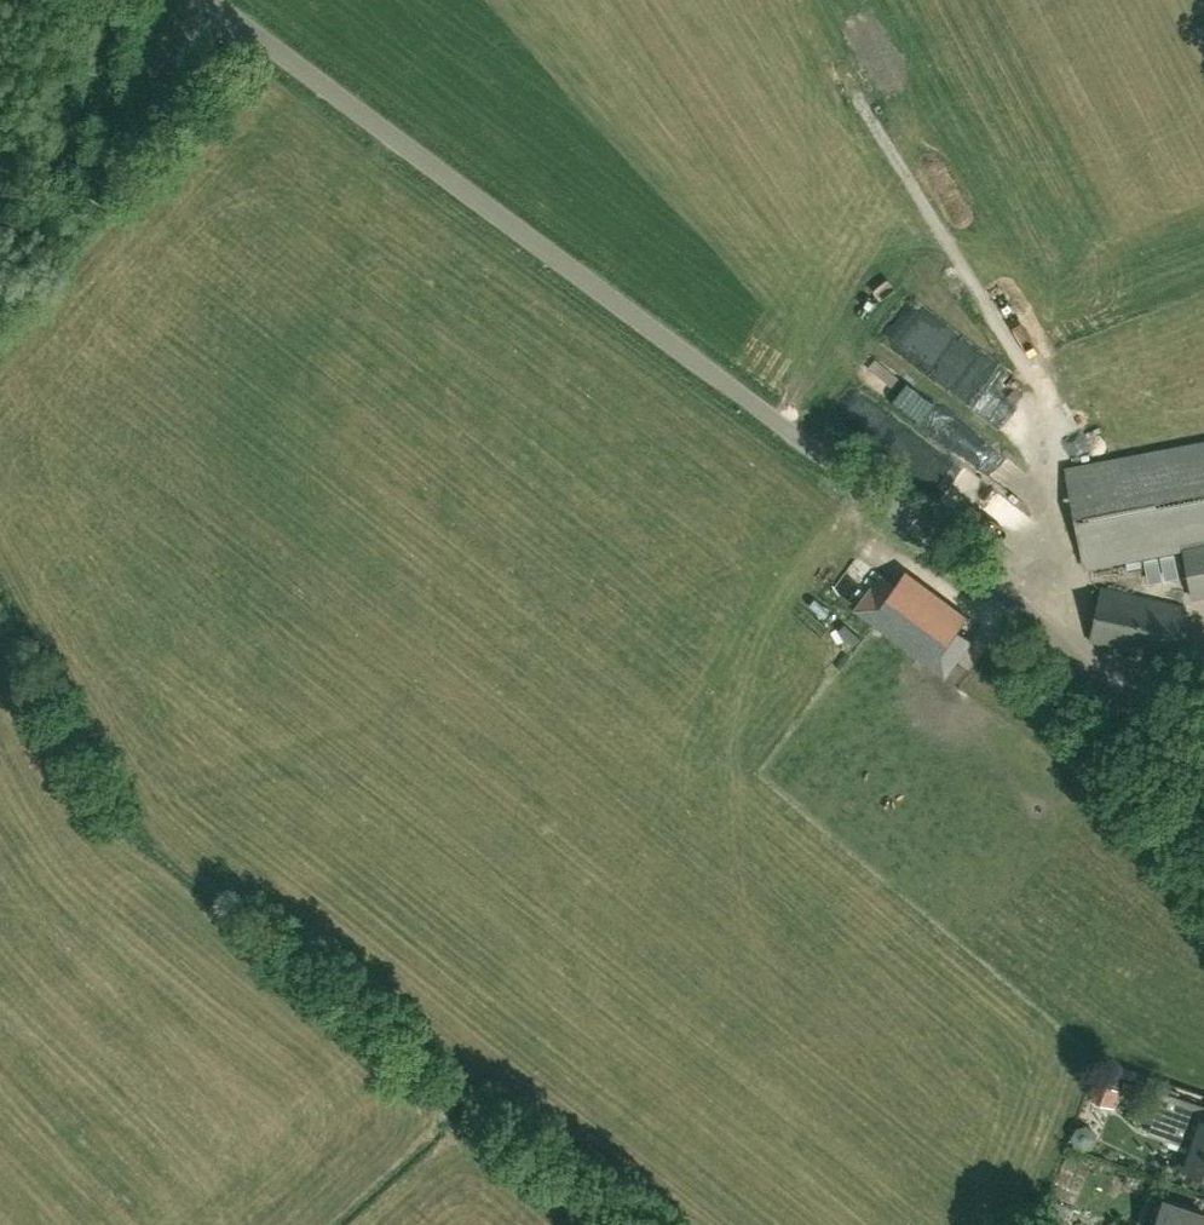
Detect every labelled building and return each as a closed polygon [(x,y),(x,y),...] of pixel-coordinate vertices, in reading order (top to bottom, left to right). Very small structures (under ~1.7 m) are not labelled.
[(930,352),(928,301),(890,302),(892,354),(930,352)] [(1203,596),(1203,443),(1066,469),(1084,567),(1183,549),(1192,599),(1203,596)] [(868,623),(897,585),(881,573),(852,610),(868,623)] [(1173,660),(1185,607),(1103,588),(1091,641),(1173,660)] [(944,680),(973,642),(958,631),(957,630),(928,668),(944,680)] [(1192,1149),(1185,1151),(1182,1162),(1186,1168),(1203,1174),(1203,1106),(1162,1091),(1154,1116),(1175,1123),(1171,1136),(1194,1144),(1192,1149)] [(1164,1202),(1156,1224),(1203,1224),(1203,1215),(1164,1202)]
